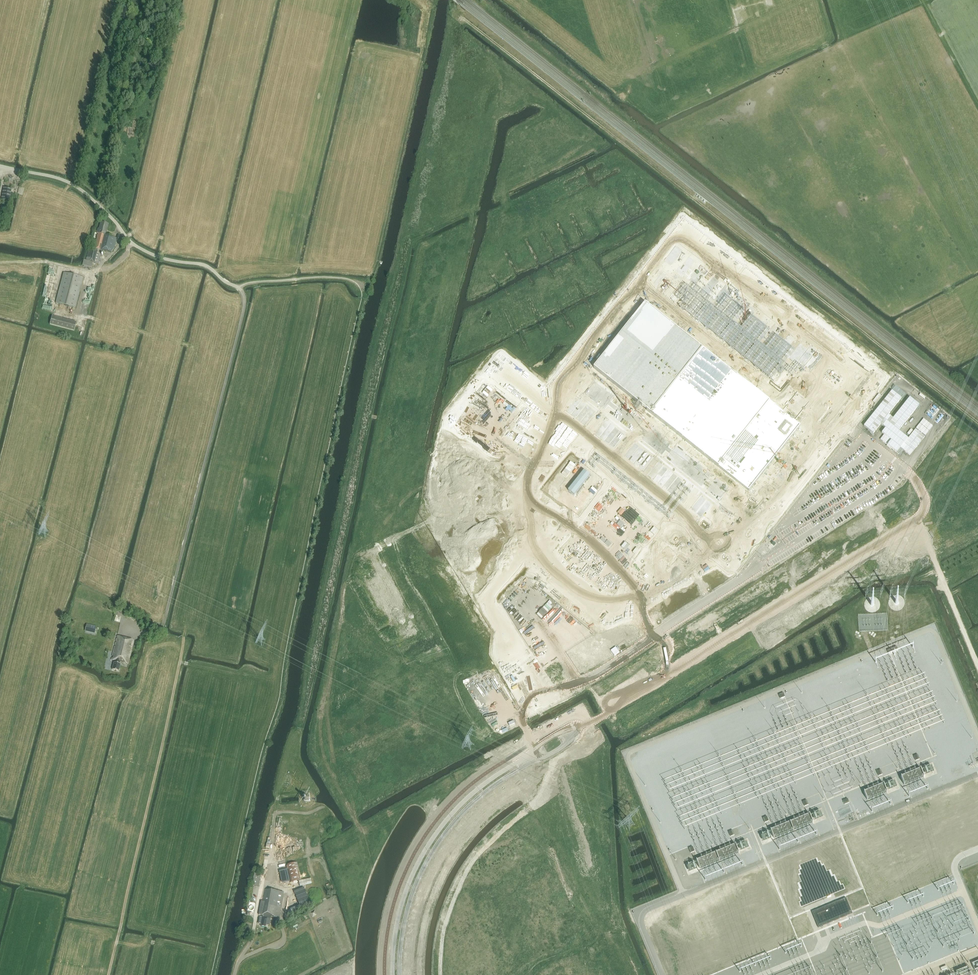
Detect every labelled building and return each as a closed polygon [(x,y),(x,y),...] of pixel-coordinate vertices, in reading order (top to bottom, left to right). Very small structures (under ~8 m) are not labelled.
[(429,133),(443,138),(446,132),(432,127),(429,133)] [(428,173),(429,167),(436,169),(437,162),(422,159),(419,171),(428,173)] [(4,187),(1,199),(9,201),(12,188),(4,187)] [(105,236),(105,235),(108,224),(100,222),(99,229),(97,228),(96,233),(97,234),(105,236)] [(111,237),(105,235),(105,236),(97,234),(94,248),(92,248),(92,250),(89,249),(86,261),(83,260),(82,265),(91,267),(92,263),(98,264),(101,253),(102,253),(103,251),(111,253),(114,249),(116,241),(119,241),(120,236),(117,235),(116,238),(111,237)] [(654,260),(642,275),(754,364),(775,337),(669,253),(659,265),(654,260)] [(76,308),(84,278),(63,272),(55,303),(76,308)] [(640,294),(589,358),(743,481),(794,416),(640,294)] [(76,323),(52,316),(50,325),(74,331),(76,323)] [(899,454),(903,450),(910,455),(924,437),(915,429),(908,439),(899,431),(919,405),(910,398),(893,419),(888,415),(905,394),(896,387),(864,426),(873,434),(880,425),(885,428),(882,433),(884,435),(880,439),(899,454)] [(480,413),(456,443),(478,461),(492,443),(485,437),(492,429),(495,432),(498,428),(480,413)] [(584,445),(565,468),(570,472),(589,449),(584,445)] [(545,468),(543,470),(549,474),(552,469),(545,463),(543,466),(545,468)] [(96,626),(90,625),(88,632),(95,633),(95,632),(96,632),(97,630),(96,629),(96,626)] [(111,658),(113,659),(114,659),(112,669),(119,671),(121,663),(128,664),(135,640),(117,636),(111,658)] [(620,653),(616,647),(611,651),(615,656),(620,653)] [(977,785),(967,789),(977,817),(977,786),(977,785)] [(301,880),(297,862),(286,865),(290,882),(301,880)] [(252,885),(259,886),(261,871),(255,870),(252,885)] [(260,917),(258,923),(261,923),(261,926),(265,927),(266,925),(269,925),(270,918),(268,918),(269,916),(279,918),(283,892),(265,889),(261,910),(260,910),(259,914),(262,915),(261,917),(260,917)] [(301,891),(290,893),(291,900),(302,898),(301,891)] [(846,898),(812,912),(818,927),(852,913),(846,898)] [(977,969),(977,961),(972,962),(973,967),(958,971),(959,974),(976,974),(975,970),(977,969)]
